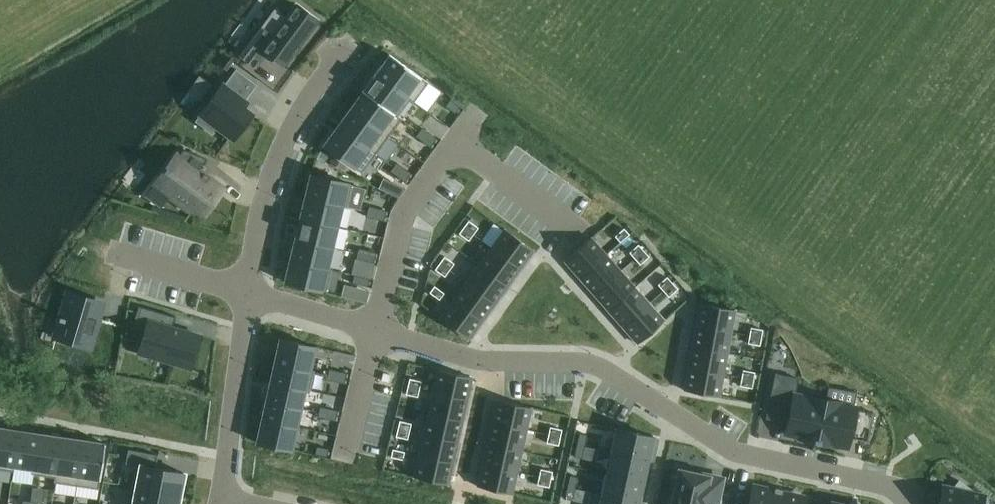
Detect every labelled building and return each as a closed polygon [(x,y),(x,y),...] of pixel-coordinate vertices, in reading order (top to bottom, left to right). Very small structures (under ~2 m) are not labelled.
[(264,28),(243,55),(254,63),(263,50),(284,66),(293,54),(294,55),(301,46),(299,45),(318,20),(297,4),(287,18),(275,9),(262,26),(264,28)] [(389,54),(375,73),(410,99),(409,100),(413,102),(414,101),(427,111),(441,92),(428,82),(389,54)] [(204,109),(195,121),(212,134),(217,126),(233,139),(251,114),(242,107),(246,102),(245,101),(257,84),(236,68),(223,85),(222,84),(204,109)] [(375,73),(362,91),(397,116),(398,115),(409,100),(410,99),(375,73)] [(362,91),(350,108),(388,136),(402,118),(398,115),(397,116),(362,91)] [(450,99),(445,106),(455,113),(460,106),(450,99)] [(350,108),(337,126),(376,154),(388,136),(350,108)] [(337,126),(323,145),(362,173),(376,154),(337,126)] [(422,127),(415,136),(423,141),(429,133),(422,127)] [(429,133),(423,141),(430,147),(436,138),(429,133)] [(164,172),(160,178),(173,187),(168,194),(170,196),(188,209),(192,203),(205,212),(222,189),(208,178),(203,174),(198,171),(207,159),(183,149),(178,156),(177,155),(167,168),(167,167),(163,171),(164,172)] [(396,162),(390,171),(397,176),(404,167),(396,162)] [(404,167),(397,176),(405,182),(411,173),(404,167)] [(310,174),(304,196),(342,205),(342,206),(347,207),(347,206),(359,208),(363,189),(352,186),(352,184),(348,183),(310,174)] [(304,196),(299,217),(337,226),(342,206),(342,205),(304,196)] [(369,206),(366,216),(375,218),(377,208),(369,206)] [(377,208),(375,218),(383,221),(386,210),(377,208)] [(299,217),(294,238),(332,247),(337,226),(299,217)] [(468,220),(464,227),(473,234),(478,227),(468,220)] [(464,227),(459,233),(468,240),(473,234),(464,227)] [(624,228),(615,236),(620,242),(629,234),(624,228)] [(505,229),(491,247),(520,268),(533,250),(505,229)] [(591,237),(564,261),(579,278),(606,254),(591,237)] [(294,238),(289,259),(327,268),(327,267),(332,247),(294,238)] [(638,244),(629,252),(634,258),(643,250),(638,244)] [(491,247),(479,265),(507,286),(520,268),(491,247)] [(358,248),(356,258),(364,260),(367,250),(358,248)] [(367,250),(364,260),(373,263),(376,252),(367,250)] [(643,250),(634,258),(640,264),(649,256),(643,250)] [(606,254),(579,278),(594,294),(620,270),(606,254)] [(444,256),(439,263),(449,270),(454,263),(444,256)] [(289,259),(284,282),(322,291),(322,290),(326,291),(332,268),(327,267),(327,268),(289,259)] [(439,263),(435,269),(444,276),(449,270),(439,263)] [(479,265),(466,282),(495,303),(507,286),(479,265)] [(620,270),(594,294),(608,310),(635,287),(620,270)] [(354,275),(352,283),(368,286),(369,278),(354,275)] [(667,276),(658,284),(663,291),(672,283),(667,276)] [(466,282),(453,299),(482,321),(495,303),(466,282)] [(672,283),(663,291),(668,297),(677,289),(672,283)] [(434,286),(429,292),(439,299),(444,293),(434,286)] [(635,287),(608,310),(622,327),(649,303),(635,287)] [(67,292),(57,325),(63,326),(59,339),(90,348),(100,315),(94,313),(98,301),(67,292)] [(453,299),(440,318),(468,339),(482,321),(453,299)] [(649,303),(622,327),(637,343),(664,320),(649,303)] [(700,303),(696,325),(731,332),(735,310),(700,303)] [(141,308),(136,324),(146,327),(140,347),(173,357),(172,362),(171,361),(171,362),(172,363),(172,362),(191,368),(197,347),(195,346),(199,335),(172,327),(165,325),(168,315),(175,318),(176,316),(139,305),(138,307),(141,308)] [(696,325),(692,346),(727,353),(731,332),(696,325)] [(750,327),(749,335),(761,337),(762,329),(750,327)] [(749,335),(748,343),(759,345),(761,337),(749,335)] [(279,339),(274,362),(309,370),(309,369),(314,349),(315,347),(279,339)] [(692,346),(688,368),(723,374),(727,353),(692,346)] [(274,362),(270,381),(305,389),(305,390),(310,391),(310,390),(314,371),(314,370),(309,369),(309,370),(274,362)] [(688,368),(684,390),(719,396),(723,374),(688,368)] [(329,369),(327,379),(335,381),(338,371),(329,369)] [(437,369),(432,391),(467,399),(472,377),(437,369)] [(743,370),(741,378),(753,380),(755,372),(743,370)] [(338,371),(335,381),(344,383),(346,373),(338,371)] [(409,378),(407,386),(419,389),(421,381),(409,378)] [(741,378),(740,386),(752,388),(753,380),(741,378)] [(270,381),(265,400),(301,408),(305,390),(305,389),(270,381)] [(407,386),(405,394),(417,397),(419,389),(407,386)] [(772,389),(766,414),(788,419),(787,423),(784,433),(800,437),(800,438),(815,441),(825,399),(809,395),(808,397),(794,394),(773,389),(772,389)] [(432,391),(428,412),(462,420),(467,399),(432,391)] [(825,399),(815,441),(831,445),(831,444),(847,447),(850,432),(868,436),(873,412),(855,408),(856,407),(840,404),(840,402),(825,399)] [(265,400),(261,418),(297,426),(301,408),(265,400)] [(496,400),(491,422),(526,429),(531,408),(496,400)] [(320,406),(317,417),(326,419),(329,408),(320,406)] [(329,408),(326,419),(335,421),(337,410),(329,408)] [(428,412),(423,434),(458,441),(462,420),(428,412)] [(261,418),(256,442),(292,450),(292,447),(297,426),(261,418)] [(399,420),(397,428),(409,431),(411,423),(399,420)] [(491,422),(487,443),(521,451),(526,429),(491,422)] [(13,471),(14,466),(19,430),(0,427),(0,469),(13,471)] [(550,427),(548,435),(560,437),(562,429),(550,427)] [(397,428),(395,436),(407,439),(409,431),(397,428)] [(616,429),(611,452),(648,460),(653,437),(616,429)] [(14,471),(12,481),(32,484),(33,474),(34,474),(35,469),(40,433),(19,430),(14,466),(13,471),(14,471)] [(35,469),(34,474),(55,477),(62,436),(40,433),(35,469)] [(579,433),(576,444),(584,446),(587,434),(579,433)] [(423,434),(418,455),(453,463),(458,441),(423,434)] [(548,435),(546,442),(558,445),(560,437),(548,435)] [(55,477),(54,482),(76,485),(83,440),(62,436),(55,477)] [(83,440),(76,485),(98,489),(105,443),(83,440)] [(487,443),(482,464),(517,472),(521,451),(487,443)] [(576,444),(574,456),(582,458),(584,446),(576,444)] [(316,446),(315,454),(326,456),(328,449),(316,446)] [(128,449),(125,463),(135,465),(131,487),(180,496),(184,473),(155,467),(158,455),(128,449)] [(392,449),(391,457),(402,460),(404,452),(392,449)] [(611,452),(606,473),(643,481),(648,460),(611,452)] [(418,455),(413,477),(448,484),(453,463),(418,455)] [(482,464),(477,486),(512,494),(517,472),(482,464)] [(540,469),(539,477),(551,479),(552,471),(540,469)] [(671,503),(717,503),(722,481),(709,478),(709,476),(679,469),(671,503)] [(606,473),(601,494),(639,503),(643,481),(606,473)] [(570,475),(567,487),(575,488),(577,477),(570,475)] [(539,477),(537,484),(549,487),(551,479),(539,477)] [(939,503),(981,503),(983,495),(976,493),(959,480),(953,488),(943,486),(939,503)] [(803,496),(753,485),(749,503),(802,503),(803,496)] [(180,496),(131,487),(127,503),(178,503),(180,496)] [(567,487),(564,498),(572,500),(575,488),(567,487)] [(599,503),(638,503),(639,503),(601,494),(599,503)]
